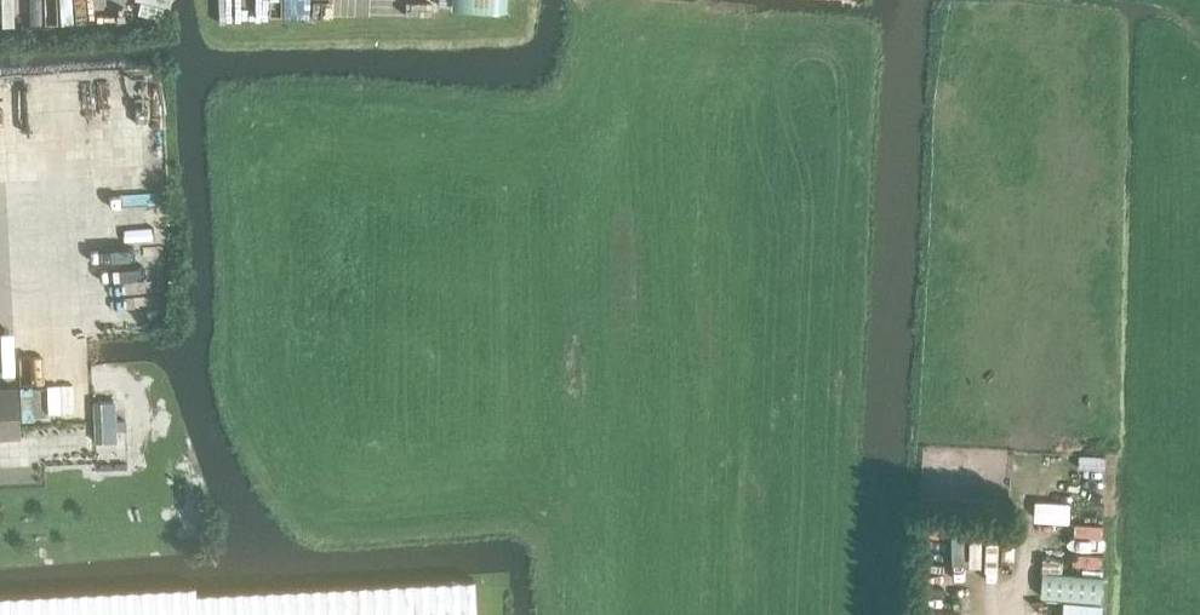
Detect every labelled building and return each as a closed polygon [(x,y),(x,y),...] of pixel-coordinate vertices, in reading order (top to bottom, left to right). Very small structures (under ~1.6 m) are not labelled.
[(451,5),(505,8),(506,0),(452,0),(451,5)] [(19,436),(17,386),(0,387),(0,436),(19,436)] [(1043,572),(1041,597),(1102,601),(1103,575),(1043,572)] [(475,578),(196,592),(195,585),(0,594),(0,614),(477,614),(475,578)] [(1103,603),(1064,601),(1063,614),(1103,614),(1103,603)]
